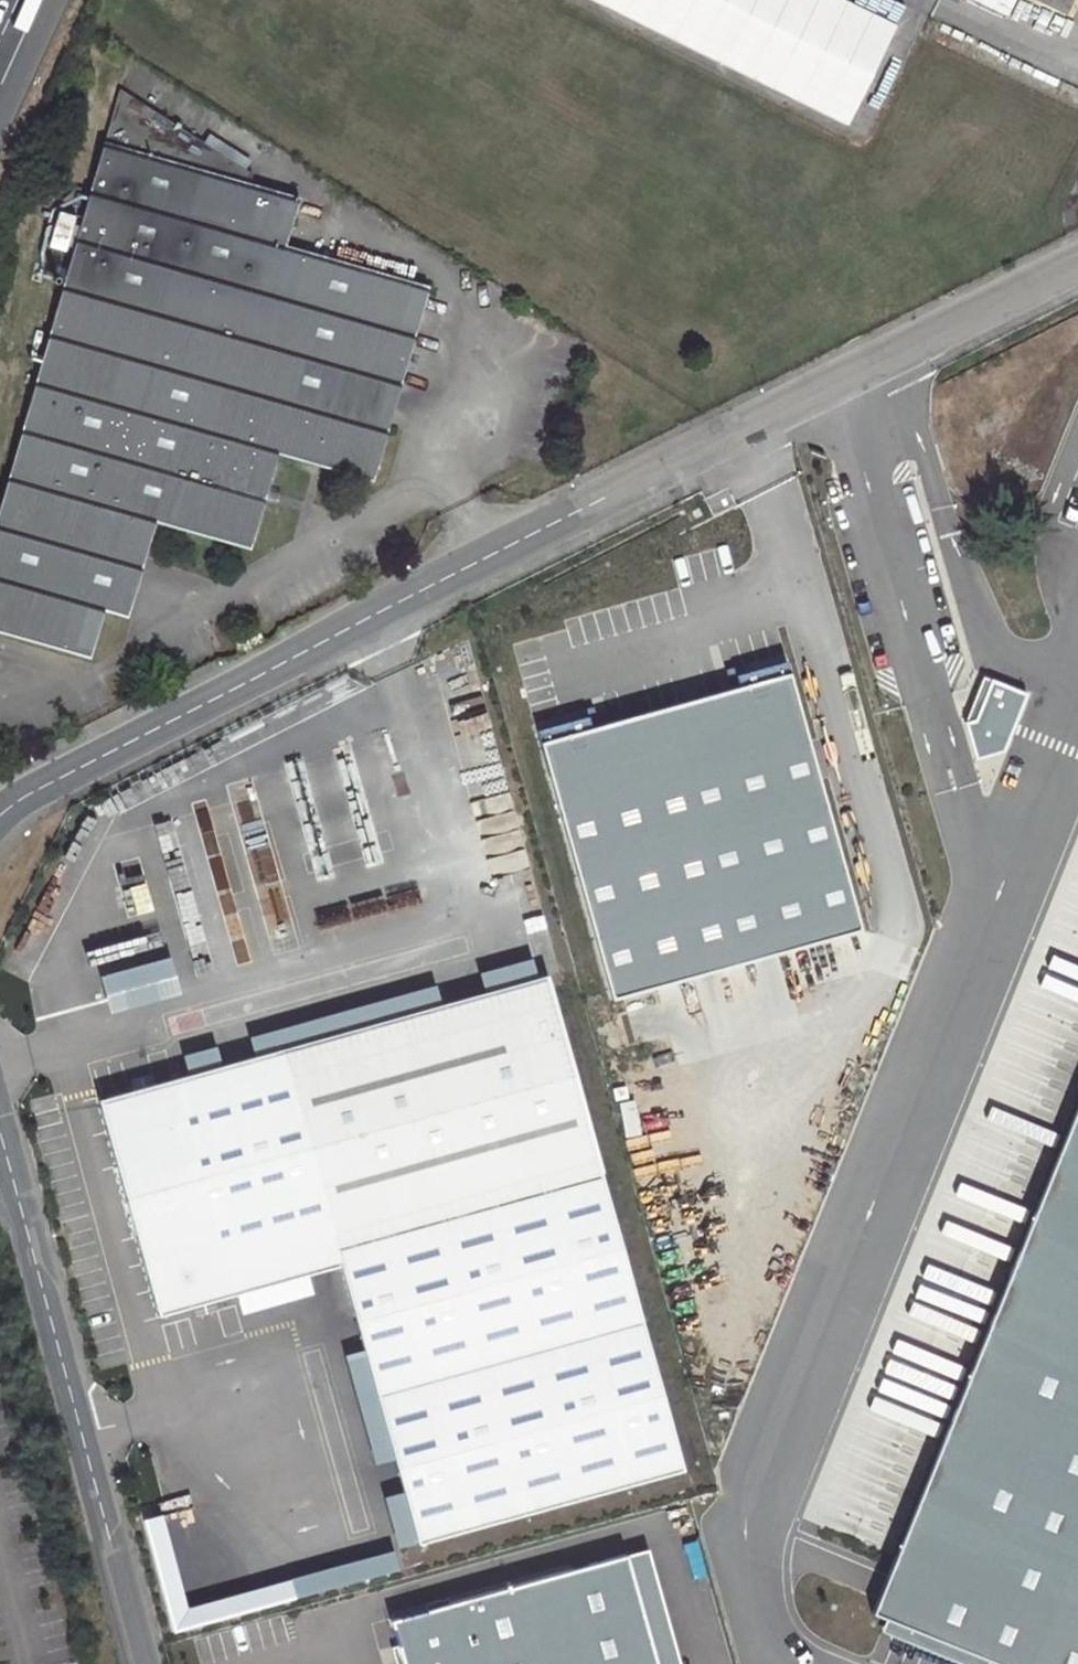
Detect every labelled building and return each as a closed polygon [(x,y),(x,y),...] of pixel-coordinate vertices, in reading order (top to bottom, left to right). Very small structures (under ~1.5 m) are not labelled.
[(896,23),(849,0),(596,0),(846,123),(896,23)] [(237,177),(241,162),(120,85),(104,139),(237,177)] [(252,182),(237,177),(104,139),(0,508),(0,631),(92,658),(106,609),(130,616),(156,519),(250,545),(262,501),(266,486),(277,450),(375,478),(429,284),(287,244),(302,196),(252,182)] [(256,171),(241,162),(237,177),(252,182),(256,171)] [(281,490),(266,486),(262,501),(276,506),(281,490)] [(726,529),(711,538),(718,550),(733,540),(726,529)] [(603,586),(590,593),(597,605),(610,597),(603,586)] [(778,669),(528,731),(594,998),(861,932),(842,855),(826,859),(778,669)] [(992,755),(1019,690),(982,675),(956,740),(992,755)] [(178,955),(108,976),(120,1013),(189,992),(178,955)] [(685,1471),(548,976),(99,1100),(159,1316),(342,1265),(419,1544),(685,1471)] [(871,1613),(999,1663),(1077,1663),(1077,1099),(871,1613)] [(625,1554),(389,1621),(402,1663),(656,1663),(625,1554)]
